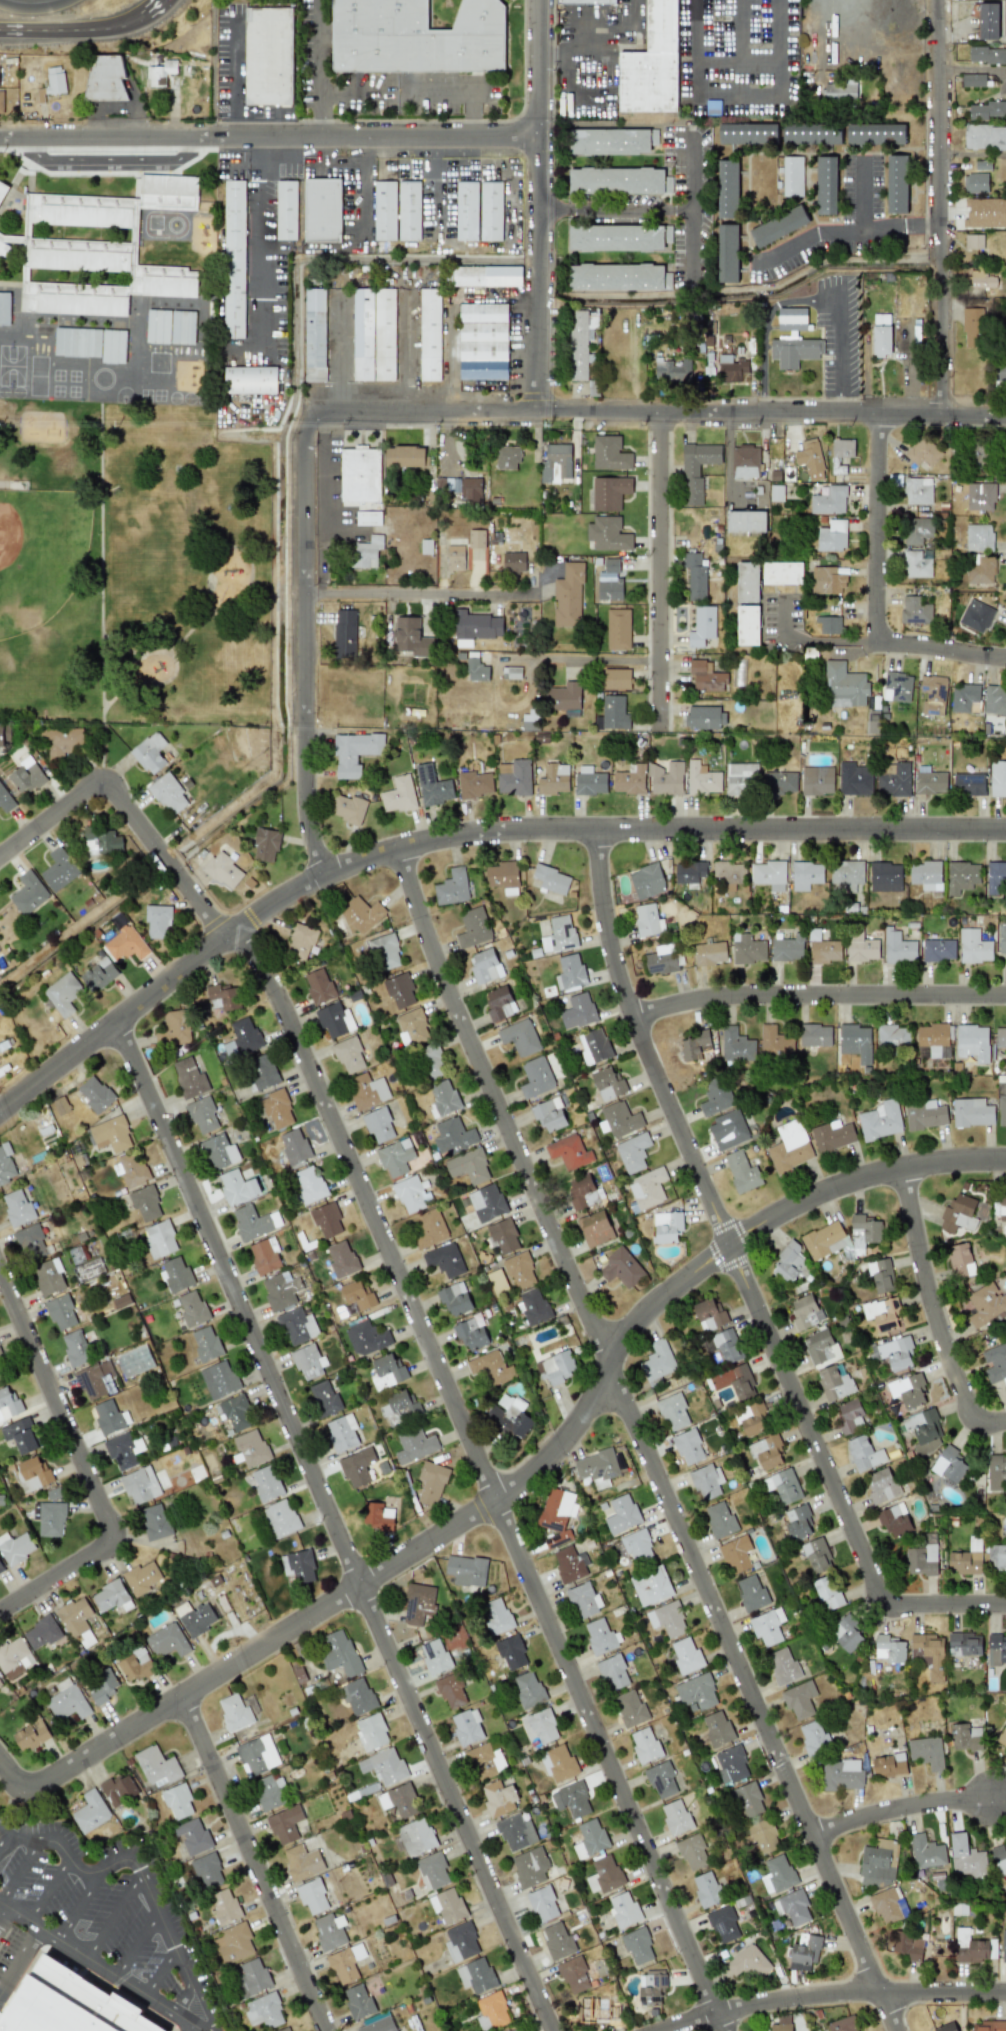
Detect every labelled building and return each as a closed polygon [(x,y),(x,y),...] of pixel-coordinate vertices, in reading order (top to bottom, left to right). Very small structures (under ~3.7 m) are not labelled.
[(427,30),(427,0),(332,0),(332,71),(334,72),(504,72),(504,2),(499,0),(462,0),(452,30),(427,30)] [(676,111),(677,0),(645,0),(645,52),(618,52),(618,111),(676,111)] [(978,36),(977,0),(997,0),(997,36),(978,36)] [(292,105),(293,8),(245,7),(244,104),(292,105)] [(968,44),(987,44),(987,47),(1005,47),(1005,62),(1001,62),(1001,63),(999,63),(999,62),(997,62),(997,63),(994,63),(994,62),(986,62),(986,60),(983,60),(983,61),(982,61),(982,60),(980,60),(980,61),(977,61),(977,60),(968,60),(968,44)] [(87,56),(87,101),(125,101),(125,79),(123,79),(123,55),(87,56)] [(166,87),(166,74),(177,74),(176,60),(163,60),(163,66),(147,67),(147,87),(166,87)] [(47,95),(64,94),(63,67),(45,68),(47,95)] [(961,72),(985,72),(985,79),(991,79),(991,84),(962,85),(961,72)] [(856,77),(845,77),(845,83),(824,82),(824,99),(855,100),(856,77)] [(969,105),(977,105),(977,103),(980,103),(980,104),(986,105),(986,101),(994,101),(994,100),(997,100),(997,101),(1005,101),(1005,117),(988,116),(988,120),(969,120),(969,105)] [(848,121),(906,121),(907,141),(848,141),(848,121)] [(782,143),(840,145),(841,124),(783,122),(782,143)] [(991,124),(1005,124),(1005,147),(996,147),(996,146),(988,146),(988,144),(983,144),(983,147),(976,147),(976,148),(970,148),(970,147),(964,147),(964,122),(991,122),(991,124)] [(776,124),(718,123),(718,143),(776,144),(776,124)] [(649,154),(649,144),(656,144),(656,129),(569,129),(569,154),(649,154)] [(887,213),(907,213),(906,155),(886,155),(887,213)] [(802,156),(782,156),(782,197),(802,196),(802,156)] [(836,156),(816,156),(815,215),(836,215),(836,156)] [(737,160),(717,160),(718,218),(738,218),(737,160)] [(568,167),(568,193),(671,194),(671,176),(663,176),(663,168),(568,167)] [(967,172),(987,171),(988,191),(967,191),(967,189),(963,189),(963,174),(967,174),(967,172)] [(20,312),(127,316),(128,295),(197,298),(198,272),(188,271),(188,267),(136,265),(138,209),(197,211),(198,177),(141,175),(139,199),(25,194),(23,241),(20,312)] [(341,179),(304,178),(304,242),(340,242),(341,179)] [(244,180),(224,180),(223,338),(244,338),(244,180)] [(296,180),(276,180),(276,240),(296,240),(296,180)] [(395,181),(373,181),(374,240),(396,240),(395,181)] [(420,240),(419,181),(397,181),(398,241),(420,240)] [(477,181),(456,181),(455,241),(477,241),(477,181)] [(502,181),(480,181),(479,240),(501,241),(502,181)] [(8,186),(0,182),(0,203),(8,186)] [(1005,227),(1005,198),(964,199),(964,206),(965,206),(965,228),(1005,227)] [(809,223),(801,205),(748,229),(757,247),(809,223)] [(671,224),(568,226),(568,251),(663,250),(663,243),(671,242),(671,224)] [(737,224),(717,224),(717,282),(737,283),(737,224)] [(5,258),(11,247),(5,244),(8,238),(0,234),(0,256),(5,258)] [(982,234),(964,234),(964,249),(983,248),(982,234)] [(568,289),(671,289),(671,272),(663,272),(663,264),(568,265),(568,289)] [(521,266),(453,266),(453,286),(521,286),(521,266)] [(996,287),(995,276),(986,276),(986,270),(969,270),(969,287),(996,287)] [(324,382),(326,288),(305,288),(303,381),(324,382)] [(394,288),(352,289),(353,381),(395,381),(394,288)] [(439,289),(419,289),(419,381),(440,381),(439,289)] [(0,292),(0,325),(9,325),(9,292),(0,292)] [(507,380),(507,304),(459,304),(459,379),(507,380)] [(806,308),(777,308),(777,330),(789,330),(789,338),(770,338),(770,359),(778,359),(778,370),(797,370),(797,359),(821,359),(821,338),(796,339),(796,330),(806,330),(806,308)] [(963,308),(962,347),(981,347),(982,308),(963,308)] [(569,381),(587,380),(586,361),(593,361),(593,354),(587,354),(586,340),(592,340),(592,328),(597,328),(597,309),(568,310),(569,381)] [(872,356),(889,356),(890,314),(872,314),(872,356)] [(101,329),(54,327),(54,356),(100,357),(101,329)] [(748,373),(747,360),(731,361),(731,354),(718,355),(718,382),(740,381),(740,373),(748,373)] [(690,358),(679,358),(679,362),(654,363),(654,382),(690,381),(690,358)] [(1005,383),(1005,365),(998,365),(998,383),(1005,383)] [(277,367),(224,367),(224,393),(276,393),(277,367)] [(632,453),(620,452),(620,436),(593,435),(592,469),(632,470),(632,453)] [(903,454),(916,466),(922,460),(929,467),(942,454),(921,435),(903,454)] [(800,440),(801,450),(793,451),(795,465),(805,464),(807,482),(823,479),(817,438),(800,440)] [(853,457),(854,439),(831,439),(830,474),(845,475),(846,465),(838,465),(838,456),(853,457)] [(990,441),(974,441),(973,466),(989,466),(990,441)] [(540,482),(559,483),(559,478),(570,478),(571,444),(545,444),(545,461),(540,461),(540,482)] [(721,444),(683,444),(683,505),(702,506),(702,477),(698,477),(698,463),(720,464),(721,444)] [(759,445),(732,445),(732,478),(758,478),(759,445)] [(425,466),(424,446),(385,447),(386,467),(425,466)] [(519,446),(495,446),(495,469),(518,469),(519,446)] [(380,447),(353,447),(353,449),(340,448),(340,505),(349,505),(349,502),(380,502),(380,447)] [(481,478),(461,477),(461,496),(481,497),(481,478)] [(631,477),(592,477),(592,512),(621,511),(621,493),(632,493),(631,477)] [(904,504),(932,504),(931,477),(904,477),(904,504)] [(460,478),(444,478),(444,492),(460,492),(460,478)] [(967,510),(994,510),(994,483),(967,482),(967,510)] [(782,501),(783,485),(770,485),(769,501),(782,501)] [(845,485),(827,485),(827,495),(809,495),(809,513),(845,513),(845,485)] [(381,525),(381,511),(355,511),(356,525),(381,525)] [(765,511),(727,511),(727,532),(765,532),(765,511)] [(620,516),(592,515),(592,523),(586,523),(586,541),(592,541),(592,549),(632,550),(632,533),(620,533),(620,516)] [(933,518),(904,518),(904,545),(922,545),(922,537),(933,537),(933,518)] [(846,550),(846,520),(828,519),(828,528),(817,528),(817,550),(846,550)] [(965,550),(992,551),(992,524),(965,524),(965,550)] [(484,529),(468,529),(468,548),(485,547),(484,529)] [(383,534),(369,534),(369,543),(353,542),(352,566),(376,568),(377,549),(382,549),(383,534)] [(431,554),(432,540),(421,539),(420,553),(431,554)] [(463,570),(464,545),(447,545),(446,570),(463,570)] [(932,558),(921,558),(921,550),(904,550),(904,577),(932,577),(932,558)] [(502,552),(502,571),(524,570),(524,552),(502,552)] [(705,553),(683,553),(683,567),(688,567),(688,600),(705,600),(705,553)] [(995,555),(969,554),(968,583),(994,583),(995,555)] [(597,599),(621,600),(622,577),(618,577),(618,558),(604,558),(603,572),(598,572),(597,599)] [(580,562),(562,562),(563,578),(553,579),(554,627),(582,626),(580,562)] [(758,562),(736,562),(737,601),(758,601),(758,562)] [(802,562),(762,562),(762,584),(802,584),(802,562)] [(836,567),(812,566),(811,593),(845,593),(845,574),(836,573),(836,567)] [(932,603),(920,603),(920,596),(902,595),(902,622),(931,623),(932,603)] [(994,608),(969,598),(959,623),(984,634),(994,608)] [(714,638),(715,606),(694,605),(693,631),(687,631),(687,647),(703,647),(704,638),(714,638)] [(759,645),(758,605),(736,605),(737,645),(759,645)] [(466,615),(466,609),(455,608),(454,647),(471,647),(472,637),(501,638),(502,615),(466,615)] [(355,658),(356,609),(335,609),(334,657),(355,658)] [(606,649),(630,649),(630,609),(606,609),(606,649)] [(419,637),(420,617),(395,616),(393,650),(411,651),(411,656),(432,657),(432,637),(419,637)] [(841,616),(818,616),(819,633),(841,633),(841,616)] [(488,680),(488,665),(478,665),(478,658),(467,657),(466,680),(488,680)] [(689,660),(688,676),(694,676),(693,690),(725,691),(726,673),(710,672),(711,660),(689,660)] [(865,706),(865,696),(869,696),(869,681),(865,681),(865,673),(845,673),(845,660),(826,660),(827,706),(865,706)] [(520,667),(502,667),(502,679),(520,679),(520,667)] [(629,689),(630,669),(602,668),(602,689),(629,689)] [(909,703),(913,675),(886,671),(881,699),(909,703)] [(922,714),(943,716),(946,677),(921,675),(919,692),(924,692),(922,714)] [(548,709),(579,709),(580,681),(564,681),(564,687),(548,687),(548,709)] [(980,685),(952,683),(951,712),(979,713),(980,685)] [(984,685),(983,714),(1005,715),(1005,686),(984,685)] [(624,695),(602,695),(601,716),(595,716),(595,729),(629,729),(629,714),(624,714),(624,695)] [(686,707),(685,728),(725,729),(725,707),(686,707)] [(521,714),(521,730),(536,731),(537,714),(521,714)] [(82,728),(47,729),(47,756),(82,756),(82,728)] [(167,763),(157,751),(167,743),(155,730),(129,751),(150,776),(167,763)] [(360,779),(360,763),(356,763),(356,754),(383,755),(384,735),(335,733),(334,778),(360,779)] [(22,796),(45,777),(29,757),(5,776),(22,796)] [(530,794),(530,759),(510,759),(510,764),(496,764),(497,794),(530,794)] [(989,761),(990,795),(1005,795),(1005,760),(989,761)] [(682,761),(665,761),(665,764),(647,764),(648,794),(682,794),(682,761)] [(721,772),(705,771),(705,761),(687,761),(686,793),(721,793),(721,772)] [(839,795),(872,794),(871,766),(854,766),(854,761),(839,761),(839,795)] [(450,779),(434,782),(431,762),(415,765),(422,805),(454,800),(450,779)] [(537,793),(568,793),(567,763),(544,763),(544,778),(537,778),(537,793)] [(612,772),(613,793),(644,793),(644,763),(628,763),(628,771),(612,772)] [(756,763),(726,763),(726,795),(756,795),(756,763)] [(909,795),(910,763),(877,763),(876,795),(909,795)] [(929,765),(915,766),(916,794),(946,794),(946,772),(929,772),(929,765)] [(605,794),(606,773),(591,772),(591,766),(576,766),(575,794),(605,794)] [(801,794),(833,794),(833,767),(801,766),(801,794)] [(457,774),(460,798),(493,794),(490,770),(457,774)] [(797,772),(766,771),(766,793),(796,794),(797,772)] [(170,816),(189,802),(167,772),(148,785),(170,816)] [(416,806),(409,773),(392,777),(394,789),(379,792),(384,814),(416,806)] [(984,773),(953,773),(953,795),(984,794),(984,773)] [(4,813),(16,804),(0,783),(0,808),(4,813)] [(328,815),(359,825),(367,801),(350,794),(348,798),(336,794),(328,815)] [(84,828),(85,853),(122,852),(121,836),(114,836),(114,827),(84,828)] [(280,831),(255,828),(252,860),(272,862),(274,851),(278,852),(280,831)] [(47,853),(54,862),(38,873),(52,893),(80,873),(59,845),(47,853)] [(231,890),(244,871),(215,851),(202,870),(231,890)] [(713,860),(712,877),(724,877),(724,890),(734,891),(734,883),(744,883),(745,864),(733,864),(733,861),(713,860)] [(486,887),(503,886),(503,895),(518,894),(517,861),(497,862),(497,865),(485,866),(486,887)] [(863,861),(830,861),(830,887),(840,887),(840,892),(855,892),(855,883),(863,883),(863,861)] [(637,900),(666,890),(657,862),(627,872),(637,900)] [(674,883),(688,883),(688,887),(697,888),(697,877),(705,877),(706,862),(674,862),(674,883)] [(785,862),(751,862),(751,883),(769,884),(769,892),(784,892),(785,862)] [(791,891),(808,891),(808,883),(822,883),(823,862),(792,862),(791,891)] [(870,863),(870,891),(901,891),(901,862),(870,863)] [(909,883),(920,883),(920,890),(940,890),(941,862),(909,862),(909,883)] [(979,888),(979,862),(947,862),(946,896),(959,896),(959,887),(979,888)] [(986,862),(985,894),(1001,894),(1001,886),(1005,886),(1005,863),(986,862)] [(450,878),(442,879),(443,884),(434,885),(436,904),(468,901),(464,865),(449,867),(450,878)] [(566,894),(570,873),(535,865),(532,878),(541,880),(539,888),(566,894)] [(22,916),(49,897),(29,868),(16,877),(23,886),(8,896),(22,916)] [(368,908),(356,894),(337,911),(360,936),(386,912),(376,901),(368,908)] [(665,932),(662,918),(657,919),(654,902),(633,906),(639,937),(665,932)] [(145,938),(163,938),(164,926),(170,926),(171,906),(146,905),(145,938)] [(460,949),(493,937),(481,905),(458,913),(465,932),(455,935),(460,949)] [(576,947),(570,914),(549,918),(551,935),(540,937),(542,952),(576,947)] [(318,930),(294,921),(283,952),(306,961),(318,930)] [(128,923),(101,943),(114,960),(121,954),(124,958),(133,952),(138,960),(149,952),(128,923)] [(998,925),(998,952),(1005,952),(1005,925),(998,925)] [(916,940),(900,940),(900,928),(883,928),(884,963),(916,962),(916,940)] [(992,941),(979,940),(979,928),(960,928),(959,961),(992,962),(992,941)] [(847,961),(879,960),(878,939),(862,939),(862,929),(846,930),(847,961)] [(367,941),(379,972),(403,963),(391,932),(367,941)] [(765,940),(751,940),(750,933),(732,933),(733,963),(766,962),(765,940)] [(803,933),(794,933),(794,939),(772,938),(771,960),(802,961),(803,933)] [(922,940),(922,961),(954,960),(954,939),(922,940)] [(809,962),(840,962),(840,940),(809,940),(809,962)] [(695,965),(726,963),(725,942),(694,944),(695,965)] [(678,970),(673,943),(654,946),(655,952),(644,954),(647,975),(678,970)] [(477,985),(503,975),(492,947),(466,957),(477,985)] [(557,990),(586,984),(579,952),(557,957),(561,973),(554,975),(557,990)] [(78,976),(92,993),(118,973),(105,956),(78,976)] [(302,976),(314,1005),(335,996),(323,967),(302,976)] [(62,1018),(74,1010),(68,1001),(83,990),(69,971),(42,990),(62,1018)] [(416,1003),(408,972),(384,979),(393,1009),(416,1003)] [(206,987),(210,1008),(230,1004),(231,1009),(241,1008),(237,987),(228,988),(227,983),(206,987)] [(516,1013),(507,985),(482,992),(491,1021),(516,1013)] [(570,1008),(558,1012),(564,1030),(597,1020),(587,991),(567,997),(570,1008)] [(313,1011),(321,1030),(325,1028),(329,1038),(355,1029),(347,1008),(341,1010),(338,1001),(313,1011)] [(429,1037),(421,1008),(398,1014),(405,1043),(429,1037)] [(163,1012),(165,1032),(155,1033),(156,1046),(191,1042),(186,1009),(163,1012)] [(229,1023),(235,1039),(222,1044),(229,1061),(263,1047),(249,1015),(229,1023)] [(495,1030),(500,1044),(511,1040),(518,1058),(540,1049),(529,1017),(495,1030)] [(793,1052),(793,1039),(775,1038),(776,1024),(760,1024),(760,1051),(793,1052)] [(800,1046),(826,1046),(826,1024),(800,1024),(800,1046)] [(917,1024),(917,1057),(938,1058),(938,1046),(947,1046),(948,1025),(917,1024)] [(737,1025),(722,1025),(721,1060),(754,1061),(755,1039),(744,1039),(744,1036),(736,1035),(737,1025)] [(870,1025),(839,1025),(839,1053),(858,1054),(858,1065),(870,1065),(870,1025)] [(988,1025),(956,1025),(955,1056),(975,1056),(975,1063),(987,1064),(988,1025)] [(585,1066),(612,1056),(601,1026),(577,1035),(582,1050),(579,1051),(585,1066)] [(877,1026),(877,1046),(910,1046),(910,1027),(877,1026)] [(995,1048),(1005,1048),(1005,1026),(995,1026),(995,1048)] [(680,1061),(697,1060),(696,1057),(712,1055),(710,1032),(677,1035),(680,1061)] [(343,1075),(366,1066),(354,1035),(331,1044),(343,1075)] [(425,1079),(444,1075),(438,1043),(419,1047),(425,1079)] [(280,1081),(268,1052),(245,1062),(257,1091),(280,1081)] [(520,1064),(527,1082),(518,1086),(523,1099),(555,1086),(542,1054),(520,1064)] [(171,1063),(185,1099),(209,1090),(202,1071),(197,1073),(191,1055),(171,1063)] [(627,1092),(619,1072),(613,1074),(610,1066),(590,1073),(601,1101),(627,1092)] [(383,1076),(369,1080),(367,1072),(346,1078),(355,1110),(390,1100),(383,1076)] [(75,1089),(98,1114),(115,1099),(92,1074),(75,1089)] [(734,1104),(723,1077),(702,1086),(708,1099),(698,1103),(703,1117),(734,1104)] [(461,1108),(449,1078),(428,1087),(434,1101),(427,1103),(434,1119),(461,1108)] [(273,1131),(296,1122),(282,1089),(260,1098),(273,1131)] [(58,1116),(70,1111),(64,1095),(52,1100),(58,1116)] [(197,1135),(220,1127),(208,1095),(185,1104),(197,1135)] [(529,1107),(533,1120),(541,1117),(546,1132),(567,1124),(557,1096),(529,1107)] [(999,1096),(998,1123),(1005,1123),(1005,1096),(999,1096)] [(903,1132),(896,1097),(880,1100),(881,1107),(856,1112),(862,1141),(903,1132)] [(952,1098),(952,1126),(994,1125),(993,1105),(985,1105),(985,1098),(952,1098)] [(612,1138),(644,1126),(639,1112),(629,1115),(622,1099),(600,1108),(612,1138)] [(945,1105),(935,1106),(935,1100),(904,1102),(906,1129),(947,1125),(945,1105)] [(396,1136),(384,1106),(360,1115),(368,1135),(372,1133),(376,1144),(396,1136)] [(712,1138),(718,1151),(750,1138),(738,1108),(717,1117),(723,1133),(712,1138)] [(87,1127),(96,1149),(109,1143),(112,1153),(133,1144),(121,1114),(87,1127)] [(473,1127),(463,1131),(457,1115),(434,1124),(438,1136),(433,1138),(438,1153),(446,1151),(447,1154),(479,1142),(473,1127)] [(765,1148),(775,1173),(813,1157),(797,1117),(775,1127),(781,1142),(765,1148)] [(817,1154),(857,1142),(851,1122),(840,1126),(838,1119),(809,1128),(817,1154)] [(311,1157),(300,1127),(278,1135),(289,1165),(311,1157)] [(240,1159),(233,1143),(228,1145),(223,1132),(200,1142),(212,1171),(240,1159)] [(641,1148),(650,1144),(646,1132),(614,1144),(625,1175),(645,1167),(642,1159),(645,1158),(641,1148)] [(543,1144),(548,1159),(560,1156),(564,1170),(594,1161),(590,1149),(583,1152),(577,1133),(543,1144)] [(376,1149),(387,1179),(408,1172),(404,1162),(415,1158),(407,1138),(376,1149)] [(17,1176),(8,1155),(11,1153),(7,1142),(0,1145),(0,1183),(17,1176)] [(443,1161),(449,1177),(465,1171),(470,1186),(491,1178),(479,1147),(443,1161)] [(722,1155),(737,1194),(763,1184),(756,1165),(748,1168),(741,1148),(722,1155)] [(125,1190),(149,1179),(135,1149),(116,1158),(118,1162),(113,1165),(125,1190)] [(305,1204),(327,1195),(313,1164),(292,1174),(305,1204)] [(626,1181),(638,1211),(665,1200),(658,1183),(667,1179),(662,1166),(626,1181)] [(228,1205),(260,1194),(255,1178),(242,1182),(237,1168),(217,1175),(228,1205)] [(568,1181),(574,1197),(569,1199),(573,1211),(599,1202),(589,1174),(568,1181)] [(393,1182),(403,1214),(426,1207),(424,1201),(431,1199),(428,1191),(422,1193),(416,1175),(393,1182)] [(507,1212),(495,1182),(466,1193),(478,1223),(507,1212)] [(141,1224),(163,1214),(150,1184),(128,1193),(141,1224)] [(0,1196),(12,1227),(35,1218),(22,1187),(0,1196)] [(976,1200),(956,1194),(952,1208),(944,1205),(937,1228),(953,1233),(955,1226),(973,1231),(976,1220),(970,1218),(976,1200)] [(321,1240),(342,1232),(337,1220),(340,1219),(333,1201),(310,1210),(321,1240)] [(230,1211),(242,1242),(274,1230),(267,1213),(256,1217),(250,1203),(230,1211)] [(417,1214),(421,1224),(417,1225),(421,1234),(412,1238),(417,1250),(448,1238),(436,1207),(417,1214)] [(615,1237),(602,1209),(575,1220),(587,1249),(615,1237)] [(676,1242),(676,1233),(682,1233),(682,1212),(653,1213),(654,1242),(676,1242)] [(864,1255),(863,1242),(880,1242),(880,1216),(851,1217),(851,1255),(864,1255)] [(510,1217),(485,1225),(492,1247),(497,1245),(500,1254),(520,1248),(510,1217)] [(143,1228),(147,1237),(143,1239),(151,1259),(178,1249),(167,1219),(143,1228)] [(812,1262),(829,1254),(825,1245),(845,1237),(837,1220),(800,1236),(812,1262)] [(13,1232),(25,1263),(47,1254),(41,1238),(43,1237),(37,1222),(13,1232)] [(258,1276),(283,1267),(271,1236),(246,1246),(258,1276)] [(830,1252),(848,1245),(845,1238),(827,1245),(830,1252)] [(358,1269),(346,1239),(326,1247),(331,1262),(323,1265),(329,1280),(358,1269)] [(777,1256),(780,1259),(770,1272),(788,1285),(797,1273),(805,1280),(814,1268),(795,1255),(801,1247),(790,1239),(777,1256)] [(444,1280),(465,1272),(453,1241),(420,1254),(425,1268),(437,1263),(444,1280)] [(974,1273),(965,1242),(945,1247),(955,1279),(974,1273)] [(645,1273),(621,1245),(603,1259),(606,1263),(597,1271),(607,1282),(615,1275),(627,1289),(645,1273)] [(84,1260),(79,1246),(67,1250),(73,1265),(84,1260)] [(515,1291),(536,1282),(530,1269),(533,1268),(526,1250),(502,1260),(515,1291)] [(159,1262),(167,1293),(191,1286),(183,1255),(159,1262)] [(30,1267),(42,1297),(65,1288),(59,1272),(62,1271),(57,1257),(30,1267)] [(77,1283),(105,1272),(99,1257),(71,1267),(77,1283)] [(893,1290),(887,1258),(868,1262),(874,1294),(893,1290)] [(297,1303),(293,1292),(302,1289),(298,1276),(286,1281),(282,1272),(261,1280),(267,1294),(264,1296),(271,1313),(297,1303)] [(375,1306),(370,1286),(362,1288),(359,1280),(340,1285),(345,1304),(352,1302),(354,1311),(375,1306)] [(435,1291),(440,1304),(446,1301),(453,1317),(473,1308),(461,1280),(435,1291)] [(975,1312),(966,1316),(973,1328),(1005,1310),(1005,1293),(1000,1296),(992,1280),(966,1295),(975,1312)] [(521,1303),(518,1304),(527,1327),(551,1318),(538,1285),(518,1293),(521,1303)] [(187,1328),(209,1319),(197,1289),(175,1297),(187,1328)] [(55,1332),(78,1324),(66,1293),(44,1302),(55,1332)] [(798,1331),(823,1321),(812,1293),(787,1303),(798,1331)] [(728,1323),(717,1294),(691,1304),(701,1332),(728,1323)] [(864,1320),(873,1318),(877,1333),(902,1326),(894,1296),(860,1305),(864,1320)] [(304,1316),(300,1306),(276,1316),(289,1347),(319,1334),(311,1313),(304,1316)] [(476,1329),(472,1318),(451,1325),(456,1339),(463,1337),(468,1351),(489,1343),(483,1326),(476,1329)] [(392,1345),(388,1329),(372,1334),(368,1320),(344,1327),(353,1356),(392,1345)] [(223,1354),(211,1324),(189,1333),(201,1362),(223,1354)] [(744,1357),(731,1326),(711,1335),(724,1365),(744,1357)] [(59,1337),(72,1368),(92,1359),(79,1328),(59,1337)] [(813,1368),(840,1358),(829,1328),(801,1337),(813,1368)] [(888,1341),(887,1337),(874,1341),(878,1358),(887,1356),(891,1372),(914,1365),(907,1336),(888,1341)] [(649,1342),(653,1356),(640,1360),(646,1380),(676,1370),(665,1337),(649,1342)] [(986,1366),(983,1367),(989,1384),(1002,1379),(1004,1385),(1005,1384),(1005,1342),(980,1351),(986,1366)] [(327,1365),(324,1355),(318,1357),(314,1343),(289,1351),(295,1371),(301,1369),(304,1380),(323,1374),(321,1367),(327,1365)] [(124,1378),(154,1366),(145,1344),(115,1356),(124,1378)] [(509,1378),(496,1349),(465,1362),(472,1378),(482,1374),(488,1388),(509,1378)] [(550,1384),(577,1374),(568,1349),(534,1362),(541,1380),(547,1377),(550,1384)] [(376,1373),(369,1376),(375,1391),(408,1378),(399,1357),(394,1359),(391,1352),(371,1360),(376,1373)] [(198,1370),(211,1400),(240,1388),(227,1358),(198,1370)] [(72,1373),(79,1390),(83,1388),(88,1401),(107,1393),(102,1379),(114,1375),(107,1359),(72,1373)] [(757,1393),(744,1362),(708,1377),(714,1391),(730,1384),(737,1401),(757,1393)] [(826,1402),(852,1393),(840,1362),(815,1372),(826,1402)] [(886,1383),(890,1398),(900,1395),(904,1409),(928,1401),(919,1373),(886,1383)] [(308,1387),(320,1417),(341,1409),(329,1378),(308,1387)] [(10,1384),(0,1388),(0,1421),(21,1412),(10,1384)] [(420,1414),(408,1387),(385,1397),(387,1404),(380,1407),(389,1428),(420,1414)] [(522,1440),(533,1420),(521,1413),(526,1404),(504,1391),(495,1405),(493,1404),(484,1417),(522,1440)] [(655,1401),(667,1432),(691,1424),(679,1392),(655,1401)] [(228,1417),(232,1432),(253,1426),(244,1394),(214,1403),(219,1420),(228,1417)] [(845,1435),(864,1428),(860,1416),(864,1414),(858,1397),(834,1406),(845,1435)] [(123,1429),(114,1398),(91,1405),(101,1436),(123,1429)] [(767,1430),(759,1404),(736,1411),(743,1437),(767,1430)] [(916,1455),(941,1447),(937,1436),(943,1434),(933,1407),(901,1419),(905,1432),(913,1429),(918,1443),(912,1445),(916,1455)] [(356,1428),(350,1412),(323,1424),(336,1453),(359,1444),(353,1429),(356,1428)] [(4,1443),(14,1440),(19,1455),(38,1449),(27,1418),(0,1427),(0,1430),(4,1443)] [(398,1465),(439,1450),(434,1435),(424,1439),(419,1424),(396,1433),(402,1450),(394,1453),(398,1465)] [(245,1469),(269,1459),(257,1428),(233,1437),(245,1469)] [(704,1459),(696,1429),(673,1435),(682,1466),(704,1459)] [(102,1441),(109,1460),(114,1458),(118,1471),(137,1465),(133,1453),(144,1450),(140,1438),(131,1441),(128,1432),(102,1441)] [(782,1463),(779,1455),(784,1453),(775,1433),(745,1445),(751,1459),(756,1457),(762,1471),(782,1463)] [(844,1442),(857,1473),(887,1460),(882,1448),(872,1452),(864,1434),(844,1442)] [(930,1467),(954,1485),(970,1463),(945,1445),(930,1467)] [(375,1459),(371,1447),(338,1458),(349,1489),(371,1481),(365,1463),(375,1459)] [(619,1475),(612,1448),(572,1459),(577,1480),(590,1476),(594,1490),(610,1486),(607,1478),(619,1475)] [(16,1475),(23,1493),(52,1482),(42,1453),(16,1463),(20,1474),(16,1475)] [(987,1455),(986,1490),(1005,1491),(1005,1455),(987,1455)] [(417,1478),(423,1481),(416,1501),(435,1507),(449,1469),(423,1460),(417,1478)] [(717,1484),(722,1482),(714,1462),(688,1473),(700,1502),(721,1493),(717,1484)] [(249,1472),(260,1502),(283,1494),(272,1464),(249,1472)] [(131,1506),(160,1495),(149,1465),(120,1476),(131,1506)] [(873,1491),(868,1492),(872,1505),(900,1496),(890,1466),(867,1474),(873,1491)] [(766,1491),(774,1487),(782,1505),(802,1497),(790,1467),(761,1479),(766,1491)] [(46,1490),(48,1500),(62,1496),(59,1487),(46,1490)] [(575,1494),(549,1487),(540,1517),(543,1527),(562,1533),(544,1538),(546,1548),(573,1541),(570,1529),(565,1528),(567,1518),(574,1516),(576,1509),(574,1499),(575,1494)] [(630,1493),(608,1500),(613,1515),(604,1518),(609,1534),(640,1524),(630,1493)] [(270,1538),(298,1530),(289,1499),(261,1507),(270,1538)] [(704,1507),(713,1539),(738,1532),(733,1514),(728,1516),(724,1501),(704,1507)] [(64,1503),(33,1502),(32,1520),(38,1520),(38,1536),(63,1537),(64,1503)] [(139,1509),(149,1541),(172,1534),(161,1502),(139,1509)] [(392,1531),(393,1508),(383,1508),(383,1503),(364,1502),(363,1526),(379,1526),(379,1531),(392,1531)] [(874,1512),(879,1526),(886,1523),(892,1538),(912,1530),(902,1502),(874,1512)] [(784,1511),(788,1523),(784,1524),(790,1541),(815,1533),(806,1504),(784,1511)] [(633,1566),(655,1558),(644,1528),(619,1537),(625,1555),(629,1554),(633,1566)] [(26,1531),(10,1539),(6,1532),(0,1535),(0,1552),(8,1567),(36,1551),(26,1531)] [(751,1549),(746,1535),(716,1546),(724,1565),(728,1563),(732,1575),(751,1568),(745,1552),(751,1549)] [(813,1575),(833,1566),(820,1536),(800,1545),(813,1575)] [(948,1552),(948,1570),(956,1570),(955,1574),(981,1575),(982,1537),(968,1536),(968,1552),(948,1552)] [(937,1574),(936,1542),(925,1542),(925,1547),(907,1548),(907,1575),(937,1574)] [(988,1545),(989,1556),(995,1556),(996,1563),(1003,1563),(1004,1573),(1005,1573),(1005,1544),(988,1545)] [(551,1553),(563,1584),(587,1575),(581,1559),(577,1560),(571,1545),(551,1553)] [(283,1575),(293,1574),(295,1584),(315,1581),(310,1549),(279,1555),(283,1575)] [(484,1587),(486,1559),(446,1555),(444,1574),(453,1575),(452,1584),(484,1587)] [(132,1596),(163,1582),(153,1559),(122,1574),(132,1596)] [(641,1608),(674,1594),(661,1564),(629,1578),(641,1608)] [(734,1581),(746,1613),(768,1604),(756,1573),(734,1581)] [(822,1611),(842,1606),(833,1574),(813,1580),(822,1611)] [(99,1613),(120,1603),(123,1611),(132,1606),(119,1579),(90,1593),(99,1613)] [(566,1589),(576,1618),(603,1610),(597,1592),(593,1594),(589,1582),(566,1589)] [(436,1587),(407,1583),(402,1625),(425,1628),(425,1633),(425,1634),(428,1610),(433,1611),(436,1587)] [(54,1610),(71,1640),(79,1635),(85,1646),(95,1641),(83,1620),(93,1614),(82,1595),(54,1610)] [(490,1636),(513,1627),(501,1596),(478,1604),(490,1636)] [(188,1637),(217,1624),(207,1601),(178,1615),(188,1637)] [(645,1611),(650,1629),(662,1625),(666,1638),(686,1632),(676,1601),(645,1611)] [(748,1618),(756,1639),(759,1638),(763,1648),(783,1641),(776,1624),(785,1621),(780,1607),(748,1618)] [(846,1654),(866,1639),(847,1614),(827,1629),(846,1654)] [(32,1650),(47,1642),(48,1644),(62,1637),(51,1615),(21,1630),(32,1650)] [(582,1625),(594,1656),(623,1644),(617,1630),(609,1633),(602,1617),(582,1625)] [(189,1651),(175,1621),(144,1636),(154,1658),(174,1648),(177,1657),(189,1651)] [(323,1636),(329,1650),(320,1653),(327,1671),(340,1666),(345,1678),(361,1671),(345,1627),(323,1636)] [(948,1655),(980,1656),(981,1634),(948,1633),(948,1655)] [(495,1641),(505,1672),(527,1664),(517,1634),(495,1641)] [(19,1635),(0,1645),(0,1669),(6,1680),(35,1664),(19,1635)] [(874,1658),(886,1658),(885,1663),(904,1663),(905,1641),(897,1641),(897,1636),(875,1635),(874,1658)] [(910,1663),(927,1663),(927,1682),(942,1682),(943,1635),(910,1635),(910,1663)] [(1005,1664),(1005,1635),(987,1635),(987,1664),(1005,1664)] [(419,1644),(428,1675),(451,1669),(441,1637),(419,1644)] [(679,1674),(704,1667),(698,1647),(693,1649),(689,1637),(669,1643),(679,1674)] [(155,1671),(142,1646),(115,1660),(125,1680),(133,1676),(136,1682),(155,1671)] [(775,1685),(799,1679),(789,1646),(766,1653),(775,1685)] [(630,1684),(619,1654),(595,1662),(607,1692),(630,1684)] [(96,1706),(109,1700),(106,1695),(120,1687),(109,1669),(83,1684),(96,1706)] [(511,1678),(523,1709),(545,1701),(534,1669),(511,1678)] [(435,1680),(446,1710),(467,1703),(456,1672),(435,1680)] [(673,1686),(681,1706),(687,1703),(691,1714),(719,1702),(706,1672),(673,1686)] [(56,1721),(74,1711),(79,1719),(90,1713),(70,1676),(54,1684),(58,1692),(44,1700),(56,1721)] [(351,1717),(377,1707),(364,1676),(339,1686),(351,1717)] [(814,1714),(808,1697),(816,1695),(811,1680),(779,1691),(786,1710),(791,1709),(795,1721),(814,1714)] [(625,1729),(648,1720),(636,1688),(613,1697),(625,1729)] [(254,1721),(247,1705),(243,1707),(236,1692),(216,1701),(229,1732),(254,1721)] [(449,1717),(461,1747),(485,1737),(473,1707),(449,1717)] [(524,1715),(532,1737),(536,1736),(539,1744),(559,1737),(548,1707),(524,1715)] [(700,1718),(713,1748),(734,1739),(722,1709),(700,1718)] [(353,1722),(365,1752),(391,1741),(378,1711),(353,1722)] [(810,1753),(831,1742),(818,1717),(797,1728),(810,1753)] [(21,1752),(51,1738),(41,1718),(11,1733),(21,1752)] [(952,1751),(983,1750),(982,1727),(969,1728),(968,1723),(951,1724),(952,1751)] [(639,1764),(661,1756),(650,1726),(628,1734),(639,1764)] [(236,1746),(248,1776),(280,1764),(268,1733),(236,1746)] [(909,1761),(928,1760),(929,1771),(943,1771),(941,1737),(908,1739),(909,1761)] [(476,1781),(507,1770),(499,1748),(491,1751),(488,1742),(465,1750),(476,1781)] [(578,1773),(565,1742),(539,1753),(552,1784),(578,1773)] [(133,1753),(149,1789),(182,1775),(173,1756),(163,1760),(155,1743),(133,1753)] [(749,1777),(740,1745),(713,1752),(723,1785),(749,1777)] [(408,1777),(402,1757),(396,1759),(393,1748),(356,1759),(360,1773),(374,1768),(380,1786),(408,1777)] [(873,1776),(905,1774),(904,1754),(872,1756),(873,1776)] [(679,1791),(666,1760),(644,1769),(657,1801),(679,1791)] [(859,1760),(821,1761),(822,1790),(863,1789),(863,1768),(859,1768),(859,1760)] [(111,1807),(138,1793),(127,1771),(100,1785),(111,1807)] [(278,1778),(273,1780),(271,1774),(251,1783),(263,1812),(288,1801),(278,1778)] [(489,1817),(520,1804),(512,1784),(502,1788),(498,1779),(480,1787),(485,1800),(482,1802),(489,1817)] [(571,1819),(592,1811),(580,1780),(549,1793),(556,1811),(566,1807),(571,1819)] [(401,1819),(421,1811),(408,1781),(376,1795),(382,1810),(395,1805),(401,1819)] [(742,1818),(764,1812),(755,1781),(732,1788),(742,1818)] [(193,1813),(189,1801),(191,1800),(185,1782),(161,1791),(172,1821),(193,1813)] [(82,1835),(111,1816),(93,1787),(81,1795),(86,1803),(69,1814),(82,1835)] [(659,1806),(670,1836),(692,1828),(681,1798),(659,1806)] [(304,1819),(299,1804),(267,1816),(278,1846),(299,1839),(293,1823),(304,1819)] [(507,1852),(537,1841),(529,1818),(522,1821),(519,1813),(495,1822),(507,1852)] [(212,1847),(200,1816),(172,1826),(176,1837),(180,1835),(188,1856),(212,1847)] [(397,1826),(406,1857),(435,1848),(426,1817),(397,1826)] [(576,1824),(581,1839),(571,1842),(576,1858),(608,1848),(598,1817),(576,1824)] [(780,1847),(769,1817),(746,1825),(749,1834),(743,1836),(746,1846),(755,1843),(759,1855),(780,1847)] [(705,1848),(698,1832),(675,1842),(688,1872),(708,1863),(702,1850),(705,1848)] [(946,1865),(944,1844),(933,1845),(933,1841),(925,1842),(924,1832),(909,1834),(913,1868),(946,1865)] [(949,1833),(952,1874),(969,1873),(969,1878),(986,1877),(985,1851),(975,1851),(974,1848),(967,1848),(965,1832),(949,1833)] [(863,1845),(859,1882),(893,1885),(898,1840),(875,1838),(875,1847),(863,1845)] [(280,1851),(293,1882),(325,1869),(316,1848),(305,1853),(300,1843),(280,1851)] [(1003,1846),(1002,1844),(990,1848),(998,1874),(1005,1872),(1005,1845),(1003,1846)] [(546,1881),(542,1870),(549,1868),(542,1846),(510,1856),(520,1889),(546,1881)] [(447,1867),(440,1850),(414,1861),(426,1891),(449,1882),(443,1868),(447,1867)] [(191,1860),(202,1891),(225,1882),(214,1851),(191,1860)] [(624,1884),(612,1853),(590,1861),(595,1873),(584,1877),(590,1892),(599,1889),(601,1893),(624,1884)] [(766,1894),(796,1885),(786,1853),(764,1860),(768,1874),(760,1876),(766,1894)] [(690,1879),(702,1908),(723,1899),(710,1870),(690,1879)] [(309,1914),(329,1908),(319,1878),(294,1886),(301,1906),(306,1904),(309,1914)] [(559,1914),(548,1885),(526,1893),(538,1923),(559,1914)] [(869,1896),(881,1926),(908,1915),(896,1885),(869,1896)] [(241,1917),(229,1886),(207,1895),(219,1926),(241,1917)] [(466,1915),(454,1886),(427,1897),(434,1913),(438,1911),(444,1925),(466,1915)] [(810,1921),(806,1906),(807,1905),(803,1889),(779,1895),(788,1927),(810,1921)] [(642,1919),(635,1900),(630,1901),(627,1891),(606,1899),(617,1929),(642,1919)] [(707,1912),(718,1944),(740,1937),(729,1905),(707,1912)] [(322,1952),(347,1943),(341,1926),(345,1924),(342,1915),(333,1918),(331,1913),(311,1920),(322,1952)] [(575,1951),(562,1920),(539,1930),(552,1961),(575,1951)] [(480,1953),(470,1921),(442,1929),(452,1961),(480,1953)] [(255,1952),(244,1922),(211,1935),(223,1965),(255,1952)] [(632,1966),(655,1957),(643,1926),(620,1934),(632,1966)] [(995,1961),(995,1940),(968,1939),(968,1928),(956,1927),(955,1960),(995,1961)] [(920,1962),(923,1939),(911,1937),(912,1933),(895,1930),(892,1951),(905,1953),(904,1960),(920,1962)] [(788,1968),(809,1971),(810,1962),(817,1963),(821,1937),(800,1933),(798,1944),(792,1943),(788,1968)] [(724,1963),(733,1976),(743,1969),(752,1981),(771,1968),(753,1942),(724,1963)] [(327,1956),(339,1985),(359,1977),(352,1961),(366,1956),(360,1943),(327,1956)] [(166,2030),(165,2030),(0,2030),(0,2021),(44,1953),(166,2030)] [(557,1964),(569,1995),(591,1987),(579,1955),(557,1964)] [(272,1987),(260,1956),(231,1967),(243,1998),(272,1987)] [(461,1988),(470,1985),(473,1993),(495,1987),(487,1957),(455,1966),(461,1988)] [(639,1974),(639,2004),(660,2004),(660,1994),(666,1994),(667,1975),(639,1974)] [(375,2011),(362,1982),(340,1991),(353,2021),(375,2011)] [(480,2015),(475,2017),(481,2030),(487,2030),(511,2021),(498,1990),(474,2000),(480,2015)] [(285,2022),(274,1991),(246,2002),(248,2009),(244,2011),(250,2026),(263,2021),(266,2030),(285,2022)] [(619,2004),(613,2004),(613,1996),(579,1997),(579,2024),(620,2023),(619,2004)] [(389,2014),(357,2028),(358,2030),(396,2030),(389,2014)] [(790,2014),(777,2015),(777,2023),(770,2024),(770,2030),(791,2030),(790,2014)] [(851,2014),(826,2023),(829,2030),(857,2030),(851,2014)] [(953,2021),(928,2030),(956,2030),(953,2021)] [(1004,2021),(971,2021),(971,2030),(1004,2030),(1004,2021)]
